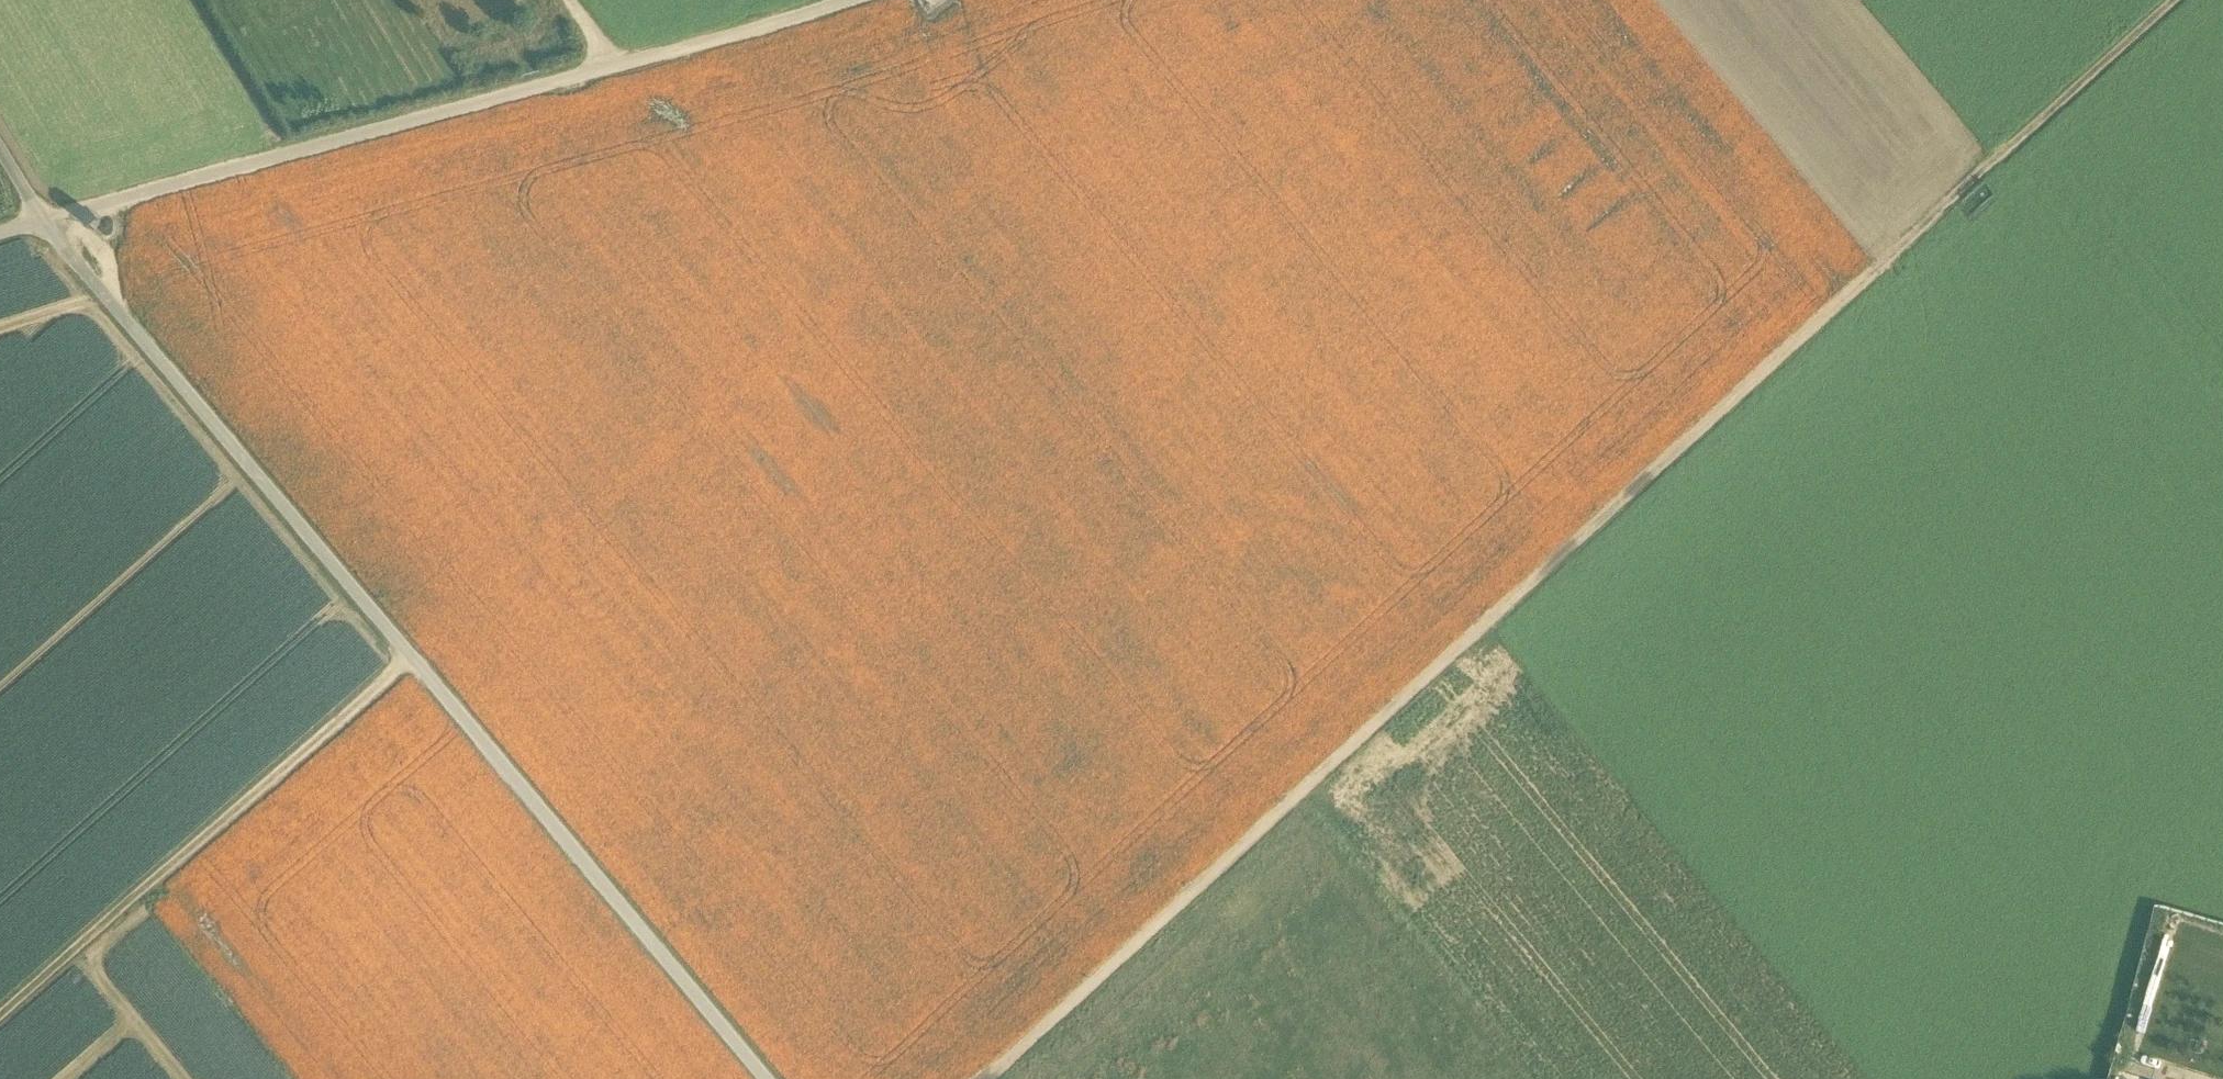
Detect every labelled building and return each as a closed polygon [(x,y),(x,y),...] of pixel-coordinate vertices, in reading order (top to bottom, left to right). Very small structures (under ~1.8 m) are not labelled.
[(2121,1064),(2147,1072),(2151,1060),(2125,1052),(2121,1064)]
